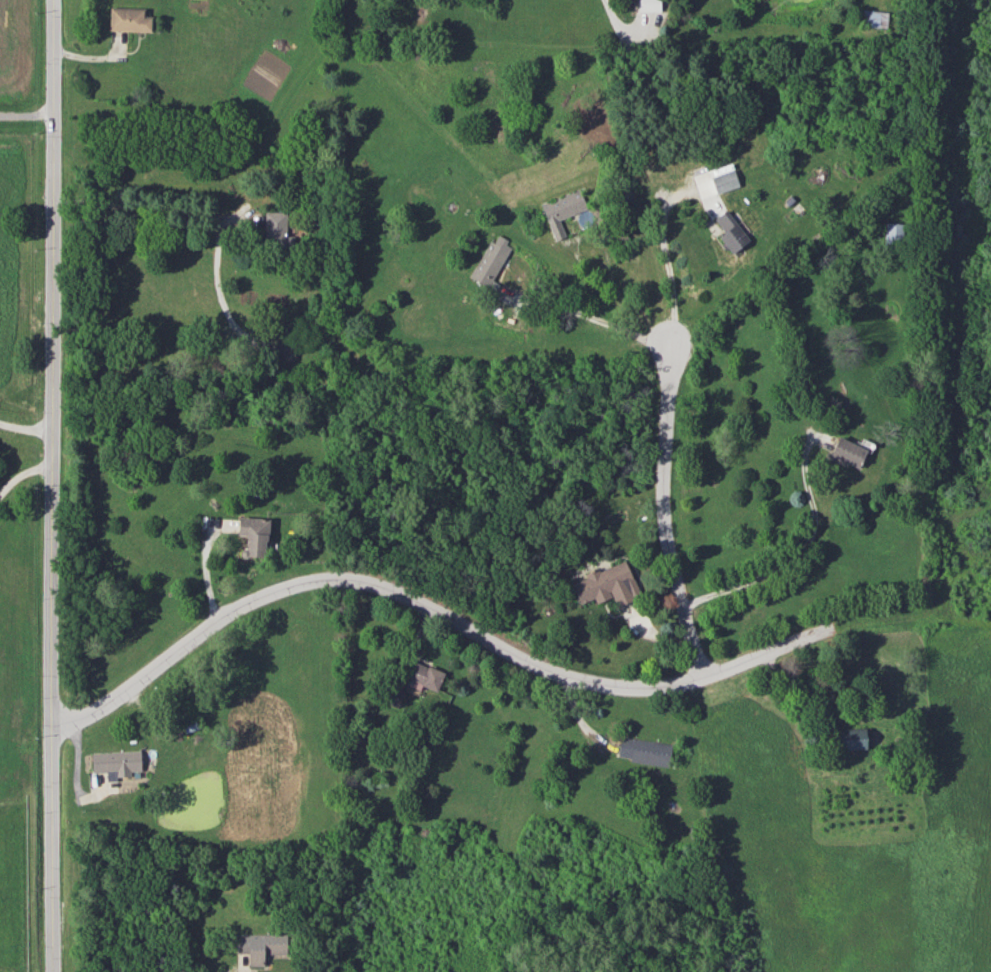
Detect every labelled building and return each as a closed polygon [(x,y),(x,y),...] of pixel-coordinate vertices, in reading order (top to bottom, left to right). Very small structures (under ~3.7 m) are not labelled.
[(659,0),(638,0),(639,11),(659,11),(659,0)] [(112,6),(111,30),(155,30),(155,16),(148,16),(148,7),(112,6)] [(886,27),(887,11),(861,10),(861,26),(886,27)] [(712,176),(718,194),(741,185),(735,167),(712,176)] [(540,200),(557,240),(568,236),(560,218),(590,206),(580,183),(540,200)] [(721,236),(737,256),(757,240),(730,207),(718,218),(728,230),(721,236)] [(264,209),(264,248),(295,249),(295,233),(288,233),(288,209),(264,209)] [(883,245),(902,246),(904,224),(886,222),(883,245)] [(471,275),(490,285),(512,246),(506,243),(509,238),(500,233),(495,241),(491,239),(471,275)] [(841,435),(832,455),(861,467),(869,447),(841,435)] [(242,516),(241,533),(249,534),(248,558),(269,558),(271,517),(242,516)] [(573,582),(587,576),(585,572),(599,565),(601,570),(626,558),(641,590),(634,593),(637,598),(618,607),(613,595),(598,602),(596,597),(583,603),(573,582)] [(417,659),(446,672),(438,689),(425,683),(421,691),(405,684),(417,659)] [(385,684),(379,700),(400,708),(406,692),(385,684)] [(185,723),(189,733),(203,727),(199,717),(185,723)] [(840,728),(842,750),(871,748),(869,726),(840,728)] [(621,736),(618,759),(670,765),(673,742),(621,736)] [(92,752),(93,771),(117,770),(118,779),(132,778),(132,770),(142,769),(141,749),(92,752)] [(286,934),(235,934),(235,953),(248,953),(248,966),(264,966),(264,953),(286,954),(286,934)]
